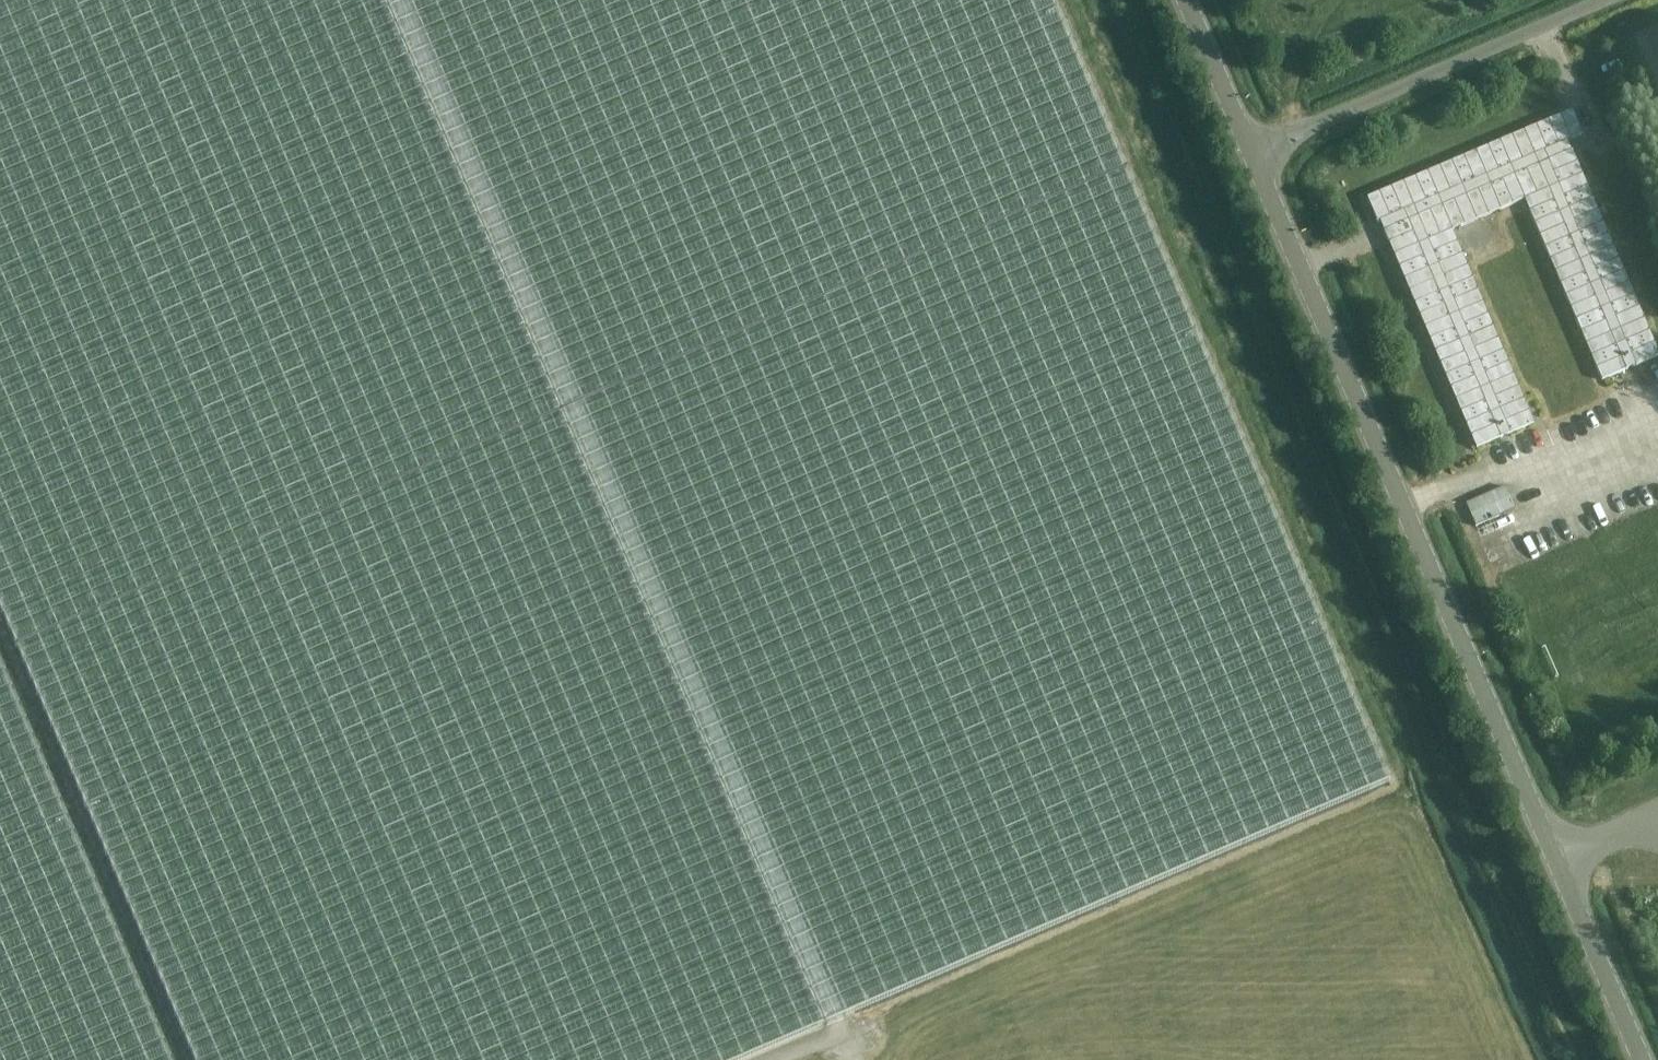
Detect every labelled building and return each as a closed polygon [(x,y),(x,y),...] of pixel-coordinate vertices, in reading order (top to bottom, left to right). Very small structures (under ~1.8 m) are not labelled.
[(194,1059),(744,1059),(1389,782),(1053,0),(0,0),(0,609),(194,1059)] [(1377,223),(1379,222),(1388,241),(1476,449),(1532,424),(1523,402),(1450,232),(1525,200),(1602,381),(1657,356),(1657,353),(1573,153),(1568,141),(1582,135),(1572,111),(1367,199),(1377,223)] [(1474,518),(1513,505),(1504,481),(1466,494),(1474,518)] [(0,664),(0,1059),(170,1059),(0,664)]
